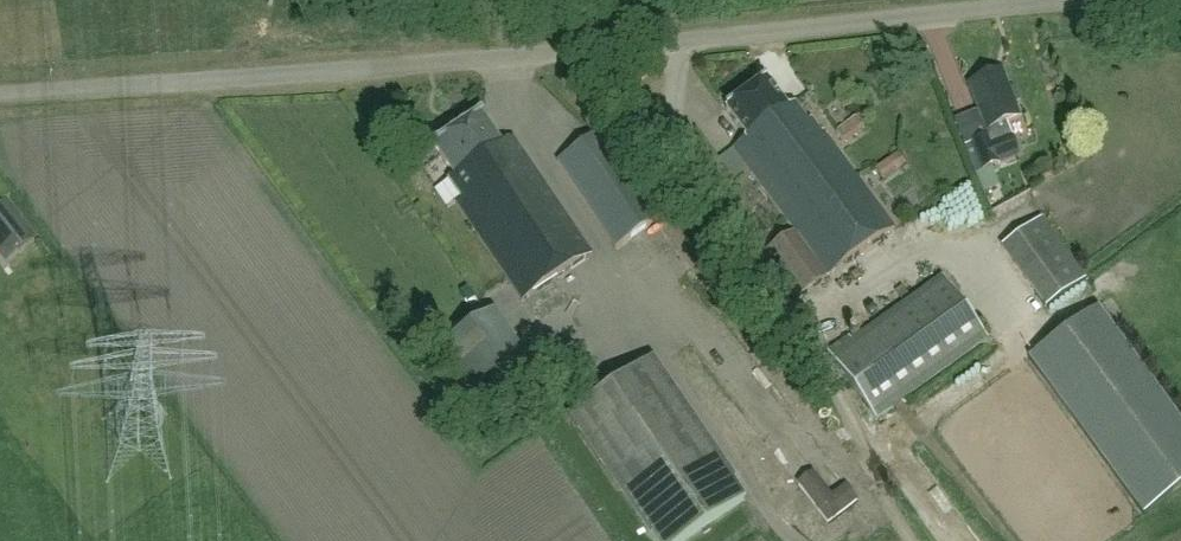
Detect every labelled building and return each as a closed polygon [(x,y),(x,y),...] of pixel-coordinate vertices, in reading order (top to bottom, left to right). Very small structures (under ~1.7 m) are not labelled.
[(1008,80),(1004,71),(994,75),(991,72),(977,78),(977,82),(969,85),(987,131),(988,131),(990,137),(971,144),(981,171),(1020,157),(1011,135),(1010,135),(1006,123),(1022,117),(1017,105),(1020,102),(1015,90),(1011,90),(1008,80)] [(798,301),(896,231),(825,133),(823,135),(813,120),(809,123),(796,105),(788,111),(767,82),(727,111),(749,140),(734,150),(795,233),(764,256),(798,301)] [(858,109),(836,120),(846,139),(868,128),(858,109)] [(522,300),(592,253),(514,137),(502,145),(482,115),(436,146),(456,175),(449,180),(462,198),(456,202),(522,300)] [(617,247),(662,217),(603,130),(558,161),(617,247)] [(890,159),(875,169),(883,181),(899,171),(890,159)] [(0,208),(0,256),(6,263),(35,242),(6,203),(0,208)] [(1005,236),(1043,292),(1082,266),(1044,210),(1005,236)] [(830,355),(845,375),(879,423),(991,342),(944,278),(853,343),(851,339),(830,355)] [(545,388),(492,309),(432,349),(485,428),(545,388)] [(1032,359),(1134,499),(1147,516),(1180,492),(1180,422),(1099,310),(1061,337),(1032,359)] [(649,359),(569,412),(657,540),(681,540),(744,498),(649,359)]
